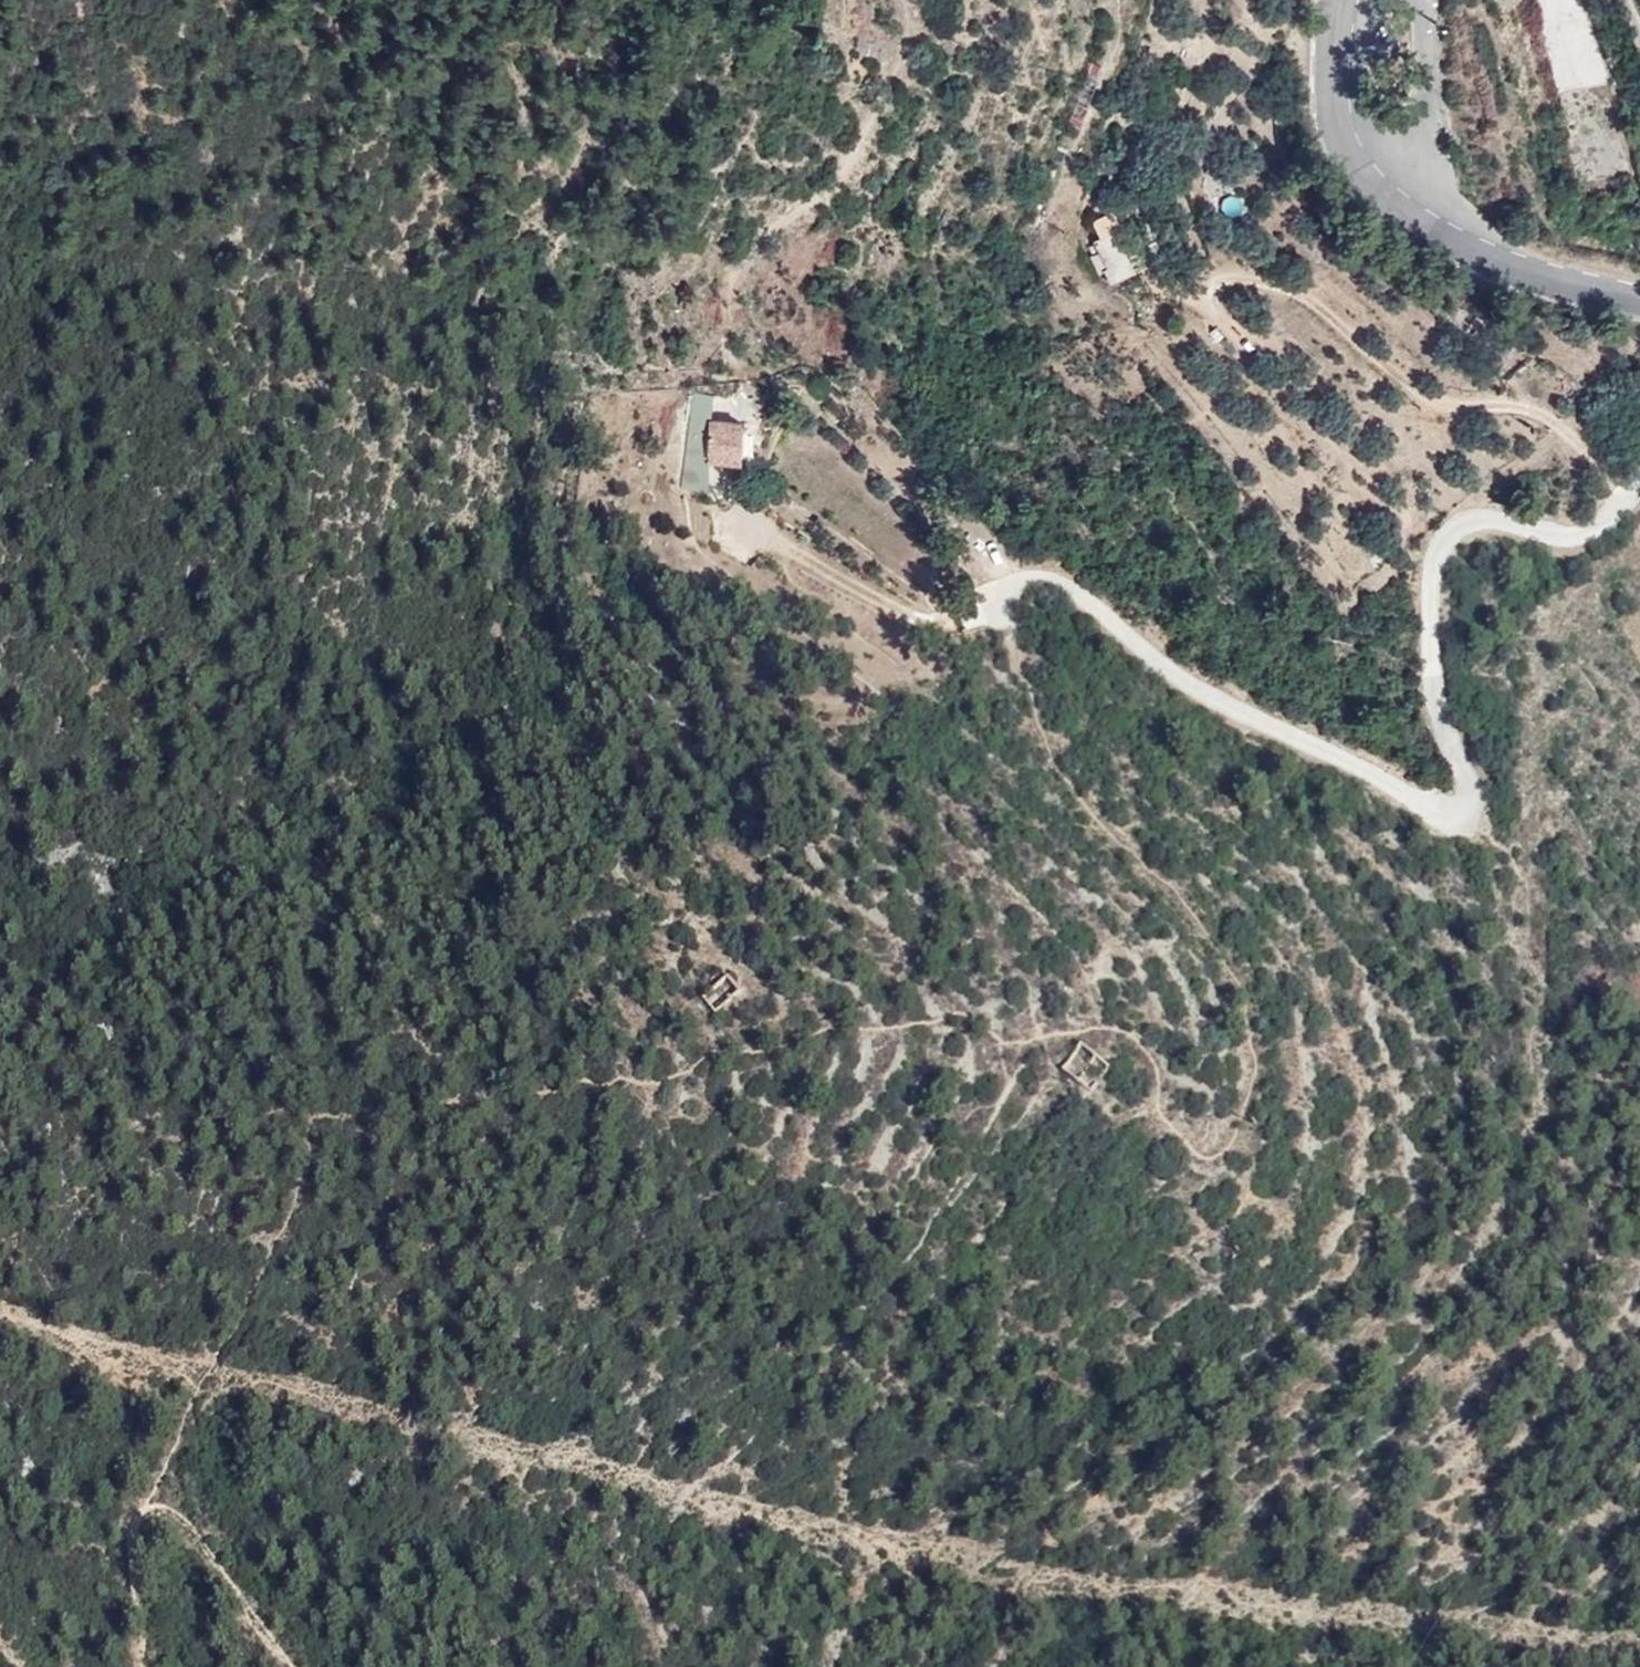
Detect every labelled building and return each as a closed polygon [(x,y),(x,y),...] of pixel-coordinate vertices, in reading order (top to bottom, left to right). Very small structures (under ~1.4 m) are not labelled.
[(1102,258),(1113,256),(1104,219),(1094,222),(1102,258)] [(729,428),(690,430),(690,465),(729,463),(729,428)] [(722,977),(693,1002),(711,1021),(739,996),(722,977)] [(1075,1047),(1056,1071),(1088,1094),(1107,1070),(1075,1047)]
